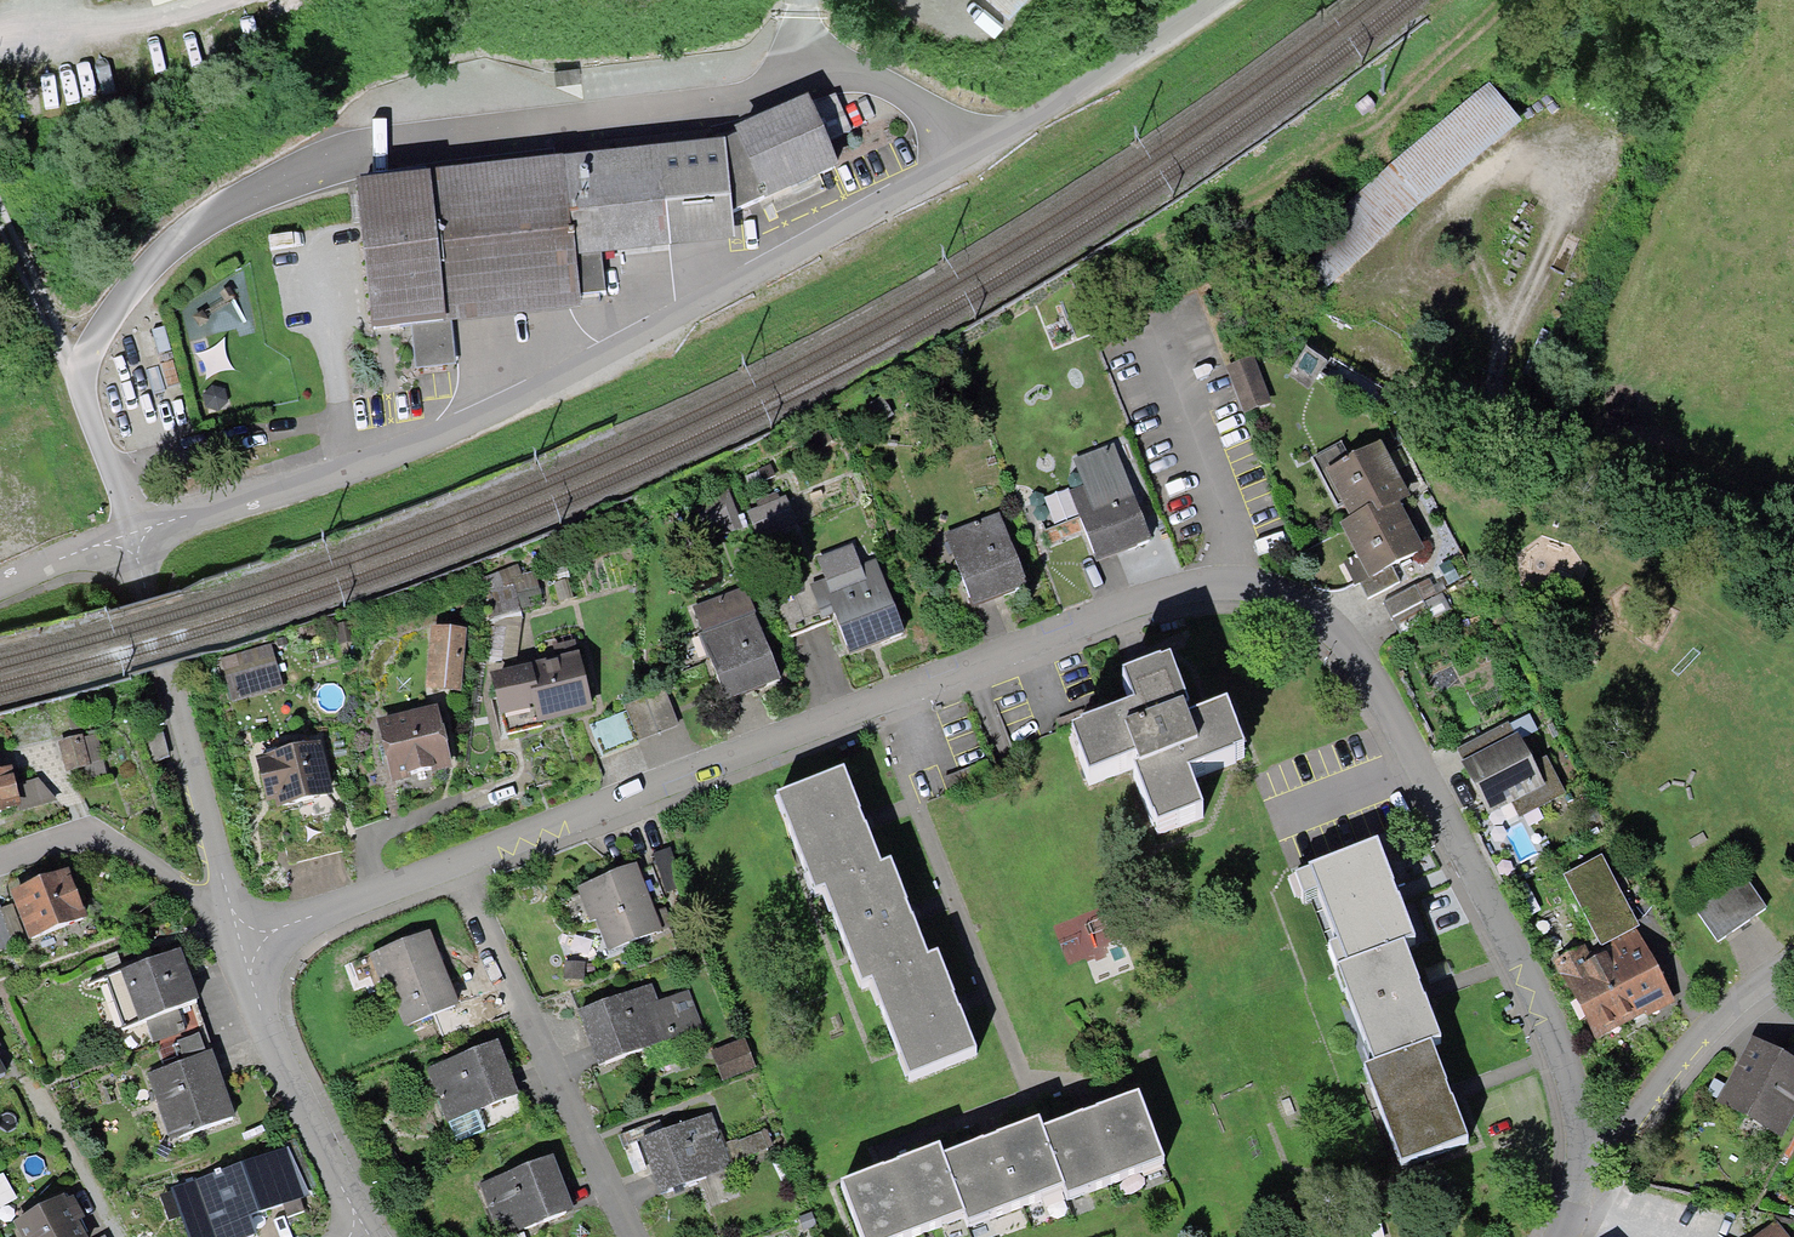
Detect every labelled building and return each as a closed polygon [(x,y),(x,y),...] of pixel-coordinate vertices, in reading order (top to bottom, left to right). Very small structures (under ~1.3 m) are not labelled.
[(1008,19),(1027,0),(990,0),(1008,19)] [(1488,84),(1295,254),(1326,289),(1519,119),(1488,84)] [(724,140),(732,209),(769,192),(778,211),(800,201),(824,190),(817,175),(836,166),(824,140),(853,127),(841,99),(812,112),(805,97),(734,129),(737,135),(724,140)] [(732,209),(724,140),(354,186),(373,324),(582,305),(580,294),(607,291),(602,255),(737,240),(732,209)] [(443,341),(411,344),(414,373),(446,369),(443,341)] [(1250,360),(1224,371),(1241,410),(1267,398),(1250,360)] [(1327,471),(1351,516),(1371,506),(1377,516),(1399,504),(1410,498),(1381,442),(1327,471)] [(1113,443),(1074,459),(1084,484),(1068,490),(1098,561),(1125,550),(1128,557),(1156,545),(1113,443)] [(779,496),(745,511),(758,541),(793,526),(779,496)] [(1371,506),(1351,516),(1339,522),(1356,555),(1343,562),(1355,585),(1361,582),(1390,566),(1423,549),(1399,504),(1377,516),(1371,506)] [(997,514),(944,535),(972,606),(1025,585),(997,514)] [(833,609),(850,651),(885,637),(888,645),(905,639),(873,561),(861,566),(854,549),(821,562),(839,607),(833,609)] [(519,566),(491,577),(502,603),(529,592),(519,566)] [(1399,581),(1390,566),(1361,582),(1369,597),(1399,581)] [(1430,578),(1380,602),(1397,636),(1430,619),(1421,602),(1438,594),(1430,578)] [(814,584),(775,600),(792,641),(832,625),(814,584)] [(702,654),(719,695),(752,682),(757,693),(782,684),(747,596),(695,617),(709,652),(702,654)] [(457,629),(427,627),(423,691),(453,693),(457,629)] [(230,704),(283,691),(273,650),(219,664),(230,704)] [(569,652),(487,675),(504,737),(539,727),(537,718),(585,704),(569,652)] [(1136,716),(1076,739),(1093,785),(1135,769),(1160,832),(1205,815),(1192,781),(1246,760),(1228,714),(1194,727),(1172,669),(1125,687),(1136,716)] [(623,699),(626,708),(588,721),(600,754),(681,725),(666,684),(623,699)] [(391,783),(445,767),(427,710),(373,727),(391,783)] [(1528,762),(1509,723),(1456,749),(1488,814),(1512,803),(1519,816),(1566,793),(1547,753),(1528,762)] [(76,734),(59,739),(69,770),(86,764),(76,734)] [(165,734),(148,739),(160,773),(176,768),(165,734)] [(268,805),(328,790),(317,743),(256,758),(268,805)] [(18,809),(8,771),(0,773),(0,813),(18,809)] [(832,897),(884,872),(847,777),(783,801),(822,901),(832,897)] [(1345,971),(1399,950),(1415,943),(1376,847),(1306,875),(1345,971)] [(1601,858),(1564,877),(1600,947),(1637,927),(1601,858)] [(585,885),(608,950),(678,925),(670,903),(649,910),(634,868),(585,885)] [(895,868),(884,872),(832,897),(868,990),(879,986),(933,966),(895,868)] [(65,871),(9,893),(26,938),(82,916),(65,871)] [(1744,876),(1694,910),(1716,942),(1766,907),(1744,876)] [(11,940),(0,911),(0,944),(11,940)] [(1057,924),(1071,963),(1105,951),(1090,911),(1057,924)] [(425,933),(375,954),(406,1029),(456,1008),(425,933)] [(1675,1003),(1637,935),(1591,959),(1582,943),(1551,960),(1595,1040),(1645,1013),(1647,1018),(1675,1003)] [(1335,976),(1373,1072),(1427,1050),(1438,1046),(1399,950),(1345,971),(1335,976)] [(124,1030),(146,1023),(195,1007),(178,954),(106,977),(124,1030)] [(933,966),(879,986),(916,1080),(982,1055),(945,961),(933,966)] [(641,985),(580,1009),(603,1067),(695,1031),(680,992),(649,1005),(641,985)] [(1751,1038),(1718,1103),(1782,1135),(1793,1112),(1793,1048),(1787,1045),(1782,1054),(1751,1038)] [(459,1143),(525,1117),(504,1065),(514,1061),(506,1042),(431,1072),(459,1143)] [(740,1044),(713,1053),(720,1075),(748,1065),(740,1044)] [(233,1121),(210,1050),(161,1068),(142,1074),(152,1103),(158,1101),(172,1141),(233,1121)] [(1427,1050),(1373,1072),(1363,1076),(1400,1171),(1465,1145),(1427,1050)] [(1125,1097),(1031,1134),(1054,1187),(1058,1198),(1150,1162),(1125,1097)] [(716,1113),(643,1141),(664,1195),(736,1168),(716,1113)] [(931,1159),(951,1214),(955,1226),(1054,1187),(1031,1134),(1027,1122),(931,1159)] [(762,1128),(744,1136),(752,1156),(771,1148),(762,1128)] [(951,1214),(931,1159),(927,1149),(830,1187),(850,1236),(893,1236),(951,1214)] [(288,1152),(193,1186),(209,1228),(308,1192),(288,1152)] [(569,1216),(551,1165),(483,1189),(500,1236),(508,1236),(569,1216)] [(6,1224),(14,1236),(82,1236),(75,1225),(87,1219),(75,1196),(68,1200),(64,1193),(6,1224)] [(1775,1221),(1754,1236),(1788,1236),(1775,1221)]
